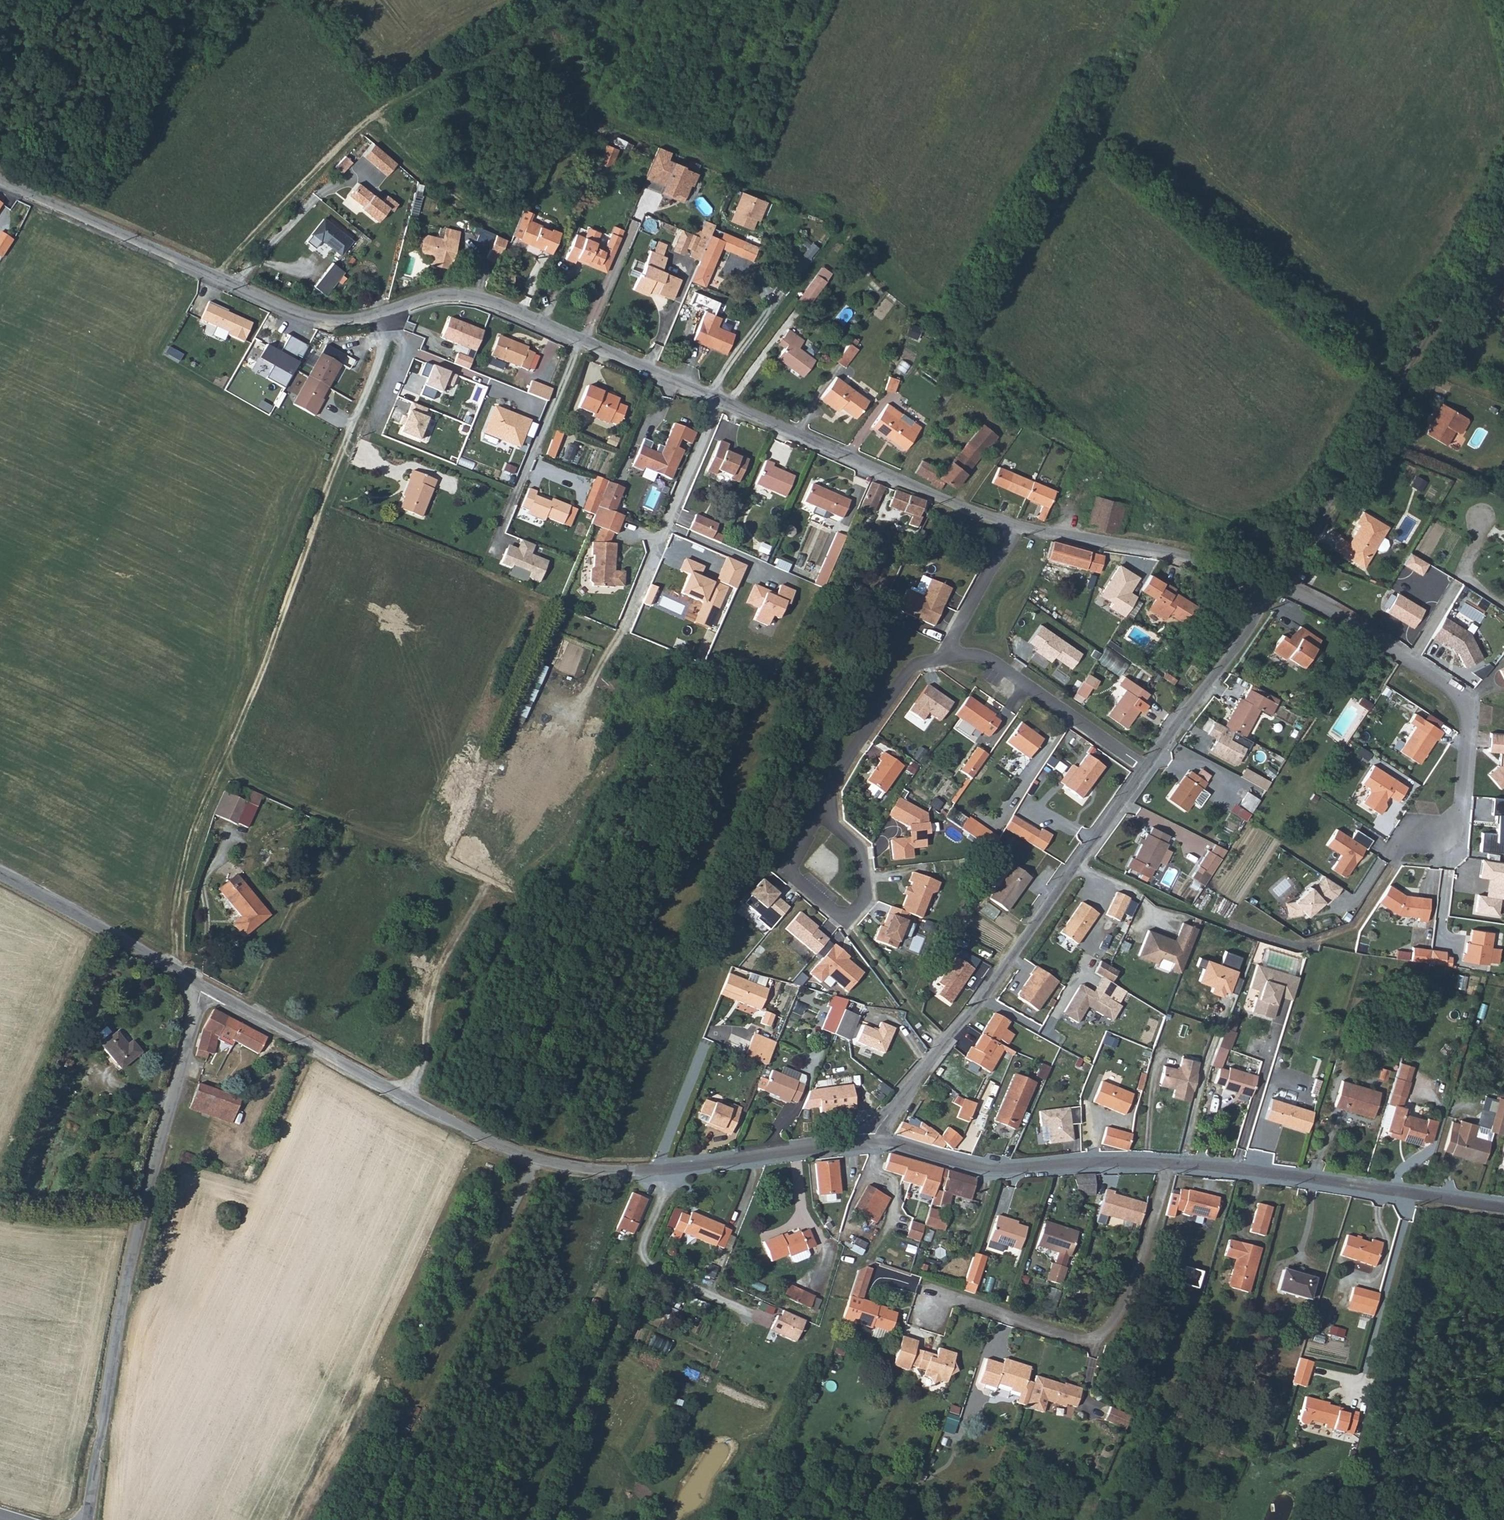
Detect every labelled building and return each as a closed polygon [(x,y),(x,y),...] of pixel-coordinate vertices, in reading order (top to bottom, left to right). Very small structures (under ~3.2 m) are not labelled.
[(618,148),(606,142),(599,160),(610,165),(618,148)] [(669,157),(672,149),(660,145),(653,161),(672,169),(666,182),(663,190),(672,194),(674,188),(686,193),(691,181),(694,181),(698,171),(669,157)] [(375,147),(374,146),(366,156),(367,156),(386,172),(389,175),(397,165),(394,163),(375,147)] [(352,162),(346,156),(334,167),(340,174),(352,162)] [(386,172),(367,156),(357,168),(376,184),(386,172)] [(672,169),(653,161),(648,174),(666,182),(672,169)] [(372,210),(370,212),(382,223),(393,209),(394,208),(388,202),(365,184),(355,195),(369,207),(372,210)] [(684,198),(686,193),(674,188),(672,194),(684,198)] [(742,192),(730,221),(751,230),(763,200),(742,192)] [(394,208),(393,209),(398,212),(403,205),(392,197),(388,202),(394,208)] [(532,207),(525,204),(514,230),(520,233),(520,234),(553,248),(562,228),(554,225),(553,227),(528,216),(532,207)] [(327,240),(345,254),(357,241),(329,218),(316,234),(325,242),(327,240)] [(585,234),(597,239),(601,229),(589,224),(585,234)] [(455,226),(452,234),(465,238),(469,231),(455,226)] [(482,245),(489,234),(481,229),(474,239),(482,245)] [(0,233),(0,255),(3,257),(15,239),(2,230),(0,233)] [(609,260),(621,233),(612,230),(606,242),(597,239),(585,234),(577,230),(565,255),(576,259),(578,257),(600,265),(603,257),(609,260)] [(702,248),(709,234),(700,230),(697,235),(694,234),(691,242),(702,248)] [(691,242),(694,234),(687,231),(681,244),(688,247),(691,242)] [(465,238),(452,234),(451,237),(437,232),(430,235),(426,247),(428,252),(440,256),(437,262),(454,268),(465,238)] [(724,240),(709,234),(702,248),(698,259),(696,264),(711,270),(720,248),(738,256),(744,242),(727,233),(724,240)] [(502,252),(508,240),(496,235),(491,248),(502,252)] [(652,292),(669,299),(677,278),(658,270),(664,255),(659,253),(663,243),(654,239),(650,249),(647,248),(629,286),(644,294),(648,286),(654,288),(652,292)] [(804,255),(809,260),(819,248),(812,243),(810,245),(802,239),(797,244),(807,252),(804,255)] [(698,259),(702,248),(691,242),(688,247),(686,253),(698,259)] [(497,263),(502,252),(491,248),(486,260),(497,263)] [(600,265),(605,268),(609,260),(603,257),(600,265)] [(346,277),(349,273),(337,263),(334,268),(346,277)] [(331,295),(346,277),(334,268),(320,286),(331,295)] [(814,272),(804,283),(814,290),(823,279),(814,272)] [(814,290),(804,283),(797,292),(807,299),(814,290)] [(209,302),(201,320),(228,332),(227,335),(243,342),(251,324),(223,311),(224,309),(209,302)] [(704,311),(699,321),(690,341),(722,355),(731,335),(715,328),(719,318),(704,311)] [(450,317),(442,338),(469,348),(466,357),(457,353),(453,364),(469,370),(484,331),(450,317)] [(907,325),(903,335),(914,339),(918,329),(907,325)] [(785,343),(780,348),(773,357),(799,377),(812,361),(796,348),(801,341),(787,329),(779,338),(785,343)] [(267,345),(259,358),(273,366),(266,378),(284,388),(298,363),(294,361),(297,357),(301,359),(308,346),(289,336),(280,353),(267,345)] [(490,356),(528,370),(535,354),(527,351),(529,347),(498,336),(490,356)] [(862,343),(852,336),(838,353),(848,359),(862,343)] [(774,344),(780,348),(785,343),(779,338),(774,344)] [(169,346),(165,353),(181,361),(185,353),(169,346)] [(288,403),(310,416),(315,407),(312,405),(335,363),(316,352),(288,403)] [(460,378),(423,365),(419,376),(425,378),(419,395),(441,403),(444,395),(453,399),(460,378)] [(896,380),(887,377),(882,390),(891,393),(896,380)] [(838,409),(852,421),(866,403),(834,378),(817,400),(834,414),(838,409)] [(553,389),(531,381),(526,394),(548,402),(553,389)] [(588,417),(617,428),(625,408),(600,396),(601,394),(582,386),(573,409),(589,415),(588,417)] [(1425,431),(1443,442),(1451,427),(1458,431),(1468,417),(1438,400),(1425,423),(1428,425),(1425,431)] [(867,428),(901,451),(918,428),(883,404),(867,428)] [(410,405),(399,434),(417,440),(425,419),(429,420),(432,413),(410,405)] [(531,421),(494,406),(482,434),(520,449),(531,421)] [(982,418),(967,437),(979,450),(996,428),(982,418)] [(643,469),(671,481),(684,451),(676,448),(680,439),(690,444),(695,432),(673,422),(658,455),(639,447),(630,469),(641,474),(643,469)] [(544,450),(555,454),(563,430),(552,427),(544,450)] [(967,437),(960,445),(973,458),(979,450),(967,437)] [(728,477),(737,481),(746,458),(736,454),(735,458),(722,453),(726,444),(718,441),(705,471),(713,474),(715,470),(729,476),(728,477)] [(973,458),(960,445),(952,455),(966,467),(973,458)] [(920,454),(913,467),(929,476),(928,478),(938,483),(942,476),(944,472),(939,470),(941,467),(920,454)] [(966,467),(952,455),(942,467),(941,467),(939,470),(944,472),(942,476),(954,483),(966,467)] [(753,484),(784,496),(792,476),(772,468),(773,464),(763,460),(753,484)] [(992,477),(1027,492),(1034,476),(999,461),(992,477)] [(594,499),(599,501),(609,476),(609,474),(595,469),(586,496),(594,499)] [(415,516),(422,518),(435,480),(412,471),(408,480),(411,481),(400,510),(415,516)] [(609,476),(599,501),(617,507),(627,483),(609,476)] [(865,476),(858,496),(869,502),(879,481),(865,476)] [(1039,508),(1045,509),(1054,485),(1034,476),(1027,492),(1043,499),(1039,508)] [(1410,485),(1421,492),(1427,483),(1416,476),(1410,485)] [(914,523),(923,498),(907,491),(908,490),(894,483),(887,499),(912,511),(908,519),(914,523)] [(813,509),(826,515),(829,510),(840,515),(848,498),(822,486),(821,489),(810,484),(803,499),(815,504),(813,509)] [(547,516),(563,521),(569,503),(555,498),(553,501),(534,494),(536,490),(528,488),(521,506),(528,509),(527,512),(546,519),(547,516)] [(1086,518),(1121,528),(1128,499),(1096,490),(1086,518)] [(587,518),(592,520),(599,501),(594,499),(587,518)] [(599,501),(592,520),(614,528),(620,509),(617,507),(599,501)] [(688,529),(711,538),(717,523),(710,520),(713,514),(697,507),(688,529)] [(1342,555),(1359,564),(1365,553),(1374,552),(1375,549),(1379,551),(1385,551),(1388,546),(1386,540),(1382,537),(1389,527),(1362,511),(1355,523),(1359,525),(1349,543),(1342,555)] [(720,517),(713,514),(710,520),(717,523),(720,517)] [(814,575),(825,579),(845,528),(835,523),(814,575)] [(590,580),(612,581),(612,579),(622,580),(622,565),(612,564),(612,537),(588,537),(588,549),(591,550),(590,562),(588,564),(588,576),(590,577),(590,580)] [(1331,549),(1342,555),(1349,543),(1338,537),(1331,549)] [(1102,554),(1053,540),(1048,559),(1099,572),(1102,554)] [(508,545),(500,565),(516,571),(517,568),(530,573),(528,578),(540,583),(549,561),(531,554),(534,547),(521,542),(518,549),(508,545)] [(987,551),(978,547),(972,558),(982,562),(987,551)] [(1365,553),(1359,564),(1364,568),(1374,552),(1365,553)] [(1409,553),(1402,565),(1420,576),(1427,564),(1409,553)] [(1155,588),(1160,579),(1150,572),(1142,584),(1155,588)] [(1165,582),(1160,579),(1155,588),(1150,595),(1154,599),(1150,605),(1165,615),(1170,609),(1188,621),(1201,603),(1198,600),(1181,589),(1179,593),(1175,590),(1178,585),(1167,579),(1165,582)] [(906,589),(897,610),(934,626),(950,589),(930,580),(923,597),(906,589)] [(1150,595),(1155,588),(1142,584),(1139,589),(1150,595)] [(1398,593),(1386,612),(1412,628),(1424,609),(1398,593)] [(1442,616),(1429,638),(1438,643),(1439,640),(1454,649),(1463,667),(1481,658),(1467,631),(1442,616)] [(1320,633),(1299,618),(1289,632),(1281,626),(1270,642),(1283,652),(1285,649),(1300,660),(1320,633)] [(1082,649),(1040,620),(1028,637),(1037,643),(1035,647),(1048,656),(1051,650),(1071,664),(1082,649)] [(1119,677),(1128,663),(1104,647),(1095,660),(1119,677)] [(1162,669),(1176,677),(1179,671),(1166,663),(1162,669)] [(1112,704),(1129,717),(1140,701),(1146,703),(1151,695),(1147,692),(1151,686),(1126,669),(1120,678),(1128,682),(1112,704)] [(1085,675),(1072,693),(1080,699),(1093,680),(1085,675)] [(943,713),(955,695),(930,678),(917,696),(943,713)] [(1279,699),(1252,684),(1243,700),(1239,698),(1223,726),(1243,737),(1259,709),(1270,715),(1279,699)] [(994,710),(967,693),(954,712),(962,716),(958,723),(960,725),(968,731),(971,729),(974,725),(982,729),(983,727),(990,731),(1000,719),(992,714),(994,710)] [(1007,736),(1030,754),(1043,735),(1020,718),(1007,736)] [(1243,737),(1223,726),(1214,721),(1208,734),(1217,739),(1211,750),(1231,761),(1238,759),(1244,748),(1248,750),(1252,741),(1243,737)] [(1432,734),(1412,721),(1396,746),(1417,759),(1432,734)] [(1487,728),(1486,745),(1498,746),(1497,754),(1500,755),(1499,759),(1496,759),(1486,768),(1498,782),(1503,777),(1503,736),(1501,736),(1501,729),(1487,728)] [(908,759),(887,745),(881,753),(884,755),(870,775),(875,778),(872,783),(872,787),(880,792),(884,792),(887,787),(888,788),(908,759)] [(973,775),(989,751),(980,746),(965,769),(973,775)] [(1065,783),(1083,795),(1105,765),(1086,752),(1065,783)] [(1404,783),(1370,761),(1359,778),(1366,782),(1367,788),(1360,798),(1378,809),(1383,801),(1382,796),(1385,791),(1395,797),(1404,783)] [(1201,764),(1197,770),(1207,777),(1211,771),(1201,764)] [(1207,777),(1197,770),(1191,765),(1186,772),(1184,771),(1178,779),(1176,778),(1166,793),(1186,807),(1193,797),(1200,802),(1209,790),(1202,785),(1207,777)] [(1178,779),(1184,771),(1182,770),(1176,778),(1178,779)] [(1249,809),(1258,795),(1246,787),(1237,801),(1249,809)] [(224,793),(214,815),(236,826),(237,824),(247,829),(263,794),(252,789),(246,803),(224,793)] [(901,812),(911,795),(902,790),(893,807),(901,812)] [(1492,793),(1491,809),(1495,809),(1495,817),(1497,818),(1496,829),(1481,828),(1480,846),(1503,848),(1503,794),(1492,793)] [(911,795),(901,812),(913,819),(915,818),(916,824),(914,825),(915,830),(895,832),(898,851),(917,849),(916,840),(929,838),(928,826),(932,826),(930,806),(911,795)] [(1039,838),(1046,825),(1016,808),(1007,822),(1039,838)] [(966,821),(974,827),(981,817),(973,812),(966,821)] [(974,827),(996,843),(1002,831),(981,817),(974,827)] [(1167,828),(1156,822),(1150,819),(1146,828),(1144,827),(1131,852),(1129,852),(1124,861),(1129,863),(1147,872),(1155,855),(1163,841),(1165,837),(1163,836),(1167,828)] [(1039,838),(1045,842),(1053,827),(1047,822),(1046,825),(1039,838)] [(1371,836),(1354,825),(1349,833),(1334,823),(1323,840),(1340,850),(1331,864),(1345,873),(1352,863),(1350,862),(1353,858),(1354,859),(1363,844),(1365,846),(1371,836)] [(1203,882),(1226,845),(1215,840),(1210,848),(1208,847),(1197,862),(1198,863),(1191,874),(1203,882)] [(1169,844),(1163,841),(1155,855),(1161,858),(1162,858),(1169,845),(1169,844)] [(1483,855),(1481,872),(1491,874),(1489,891),(1479,890),(1477,907),(1500,910),(1502,894),(1503,894),(1503,865),(1498,864),(1499,857),(1483,855)] [(994,891),(1011,903),(1037,868),(1019,856),(994,891)] [(943,877),(917,867),(913,876),(916,877),(906,904),(914,908),(925,912),(934,888),(939,886),(943,877)] [(1325,873),(1320,880),(1338,891),(1342,884),(1325,873)] [(776,910),(787,896),(780,890),(782,888),(765,874),(752,889),(769,902),(768,904),(776,910)] [(232,927),(242,939),(268,920),(236,878),(219,891),(235,911),(234,912),(240,921),(232,927)] [(1297,901),(1289,903),(1292,916),(1305,913),(1306,911),(1310,914),(1316,908),(1318,910),(1327,900),(1329,901),(1338,891),(1320,880),(1314,886),(1311,885),(1297,901)] [(1405,892),(1390,882),(1379,899),(1399,911),(1420,913),(1419,917),(1428,918),(1431,894),(1419,893),(1419,895),(1415,894),(1413,892),(1405,892)] [(1117,917),(1127,894),(1114,888),(1104,911),(1117,917)] [(1096,910),(1079,899),(1058,930),(1075,941),(1096,910)] [(906,904),(895,901),(889,917),(890,917),(889,922),(885,921),(879,935),(900,943),(914,908),(906,904)] [(820,949),(833,934),(821,924),(822,922),(805,907),(791,923),(820,949)] [(1158,928),(1149,925),(1140,949),(1157,956),(1160,950),(1174,955),(1171,962),(1181,966),(1197,923),(1183,917),(1176,936),(1170,934),(1169,936),(1156,932),(1158,928)] [(1467,948),(1465,948),(1464,956),(1490,960),(1495,928),(1474,925),(1471,942),(1468,941),(1467,948)] [(839,938),(814,968),(826,977),(832,970),(852,987),(868,968),(844,948),(847,944),(839,938)] [(1433,947),(1414,945),(1413,958),(1431,960),(1433,947)] [(1227,953),(1222,966),(1201,958),(1198,965),(1203,967),(1198,981),(1212,986),(1210,991),(1222,995),(1224,991),(1228,993),(1229,990),(1237,993),(1243,979),(1235,976),(1241,959),(1227,953)] [(1295,990),(1300,973),(1258,960),(1251,983),(1259,986),(1261,986),(1259,994),(1257,993),(1252,1008),(1274,1014),(1278,1000),(1276,999),(1278,992),(1280,992),(1282,986),(1295,990)] [(1055,979),(1033,963),(1027,971),(1029,972),(1015,991),(1015,995),(1034,1008),(1055,979)] [(738,978),(730,974),(723,991),(731,994),(738,978)] [(1100,975),(1096,982),(1108,990),(1113,982),(1100,975)] [(751,983),(738,978),(731,994),(742,999),(740,1004),(742,1005),(751,983)] [(1077,985),(1062,1011),(1076,1020),(1085,1003),(1108,1016),(1111,1011),(1113,1013),(1119,1003),(1105,995),(1108,990),(1096,982),(1091,990),(1085,986),(1084,988),(1078,985),(1077,985)] [(759,986),(751,983),(742,1005),(750,1008),(759,986)] [(1120,1000),(1125,990),(1114,985),(1109,995),(1120,1000)] [(769,991),(759,986),(750,1008),(761,1012),(769,991)] [(1293,996),(1295,990),(1282,986),(1280,992),(1293,996)] [(930,987),(928,994),(936,996),(938,989),(930,987)] [(824,1025),(834,1029),(848,995),(837,991),(834,989),(829,999),(833,1000),(824,1025)] [(723,991),(721,996),(729,999),(731,994),(723,991)] [(731,994),(729,999),(740,1004),(742,999),(731,994)] [(928,994),(925,1004),(924,1005),(924,1008),(951,1015),(954,1001),(936,996),(928,994)] [(848,995),(834,1029),(850,1036),(864,1002),(848,995)] [(268,1036),(215,1008),(204,1025),(197,1054),(213,1058),(219,1038),(226,1040),(226,1035),(259,1052),(268,1036)] [(992,1008),(981,1028),(996,1036),(996,1035),(1005,1039),(1011,1029),(1003,1024),(1007,1016),(992,1008)] [(1239,1013),(1229,1010),(1227,1017),(1237,1020),(1239,1013)] [(776,1016),(767,1013),(762,1024),(772,1028),(776,1016)] [(1237,1020),(1227,1017),(1220,1038),(1218,1043),(1228,1046),(1230,1046),(1236,1028),(1234,1027),(1237,1020)] [(1214,1021),(1208,1047),(1215,1048),(1221,1022),(1214,1021)] [(863,1026),(856,1042),(883,1054),(894,1029),(881,1023),(877,1032),(863,1026)] [(97,1037),(98,1039),(118,1060),(137,1043),(128,1034),(124,1038),(111,1025),(97,1037)] [(768,1059),(777,1037),(753,1027),(745,1050),(768,1059)] [(981,1028),(981,1027),(972,1042),(970,1041),(963,1052),(988,1067),(1002,1044),(1005,1045),(1007,1043),(996,1036),(981,1028)] [(1218,1043),(1212,1063),(1222,1066),(1222,1064),(1228,1046),(1218,1043)] [(1197,1057),(1181,1053),(1178,1062),(1174,1064),(1162,1062),(1158,1081),(1173,1084),(1171,1093),(1188,1096),(1190,1087),(1192,1087),(1195,1069),(1194,1069),(1197,1057)] [(1412,1065),(1398,1061),(1394,1076),(1407,1079),(1412,1065)] [(1252,1093),(1258,1071),(1232,1063),(1231,1066),(1222,1064),(1222,1066),(1217,1079),(1225,1081),(1225,1084),(1252,1093)] [(761,1073),(757,1083),(790,1096),(791,1095),(797,1098),(805,1079),(772,1066),(768,1076),(761,1073)] [(936,1073),(931,1069),(920,1083),(926,1088),(936,1073)] [(993,1116),(1014,1124),(1034,1080),(1013,1071),(993,1116)] [(1418,1143),(1425,1119),(1405,1114),(1407,1107),(1399,1104),(1402,1094),(1403,1094),(1408,1080),(1407,1079),(1394,1076),(1380,1125),(1388,1127),(1387,1129),(1389,1130),(1398,1132),(1399,1131),(1404,1132),(1403,1138),(1418,1143)] [(1094,1098),(1124,1111),(1134,1091),(1103,1077),(1094,1098)] [(1344,1102),(1373,1111),(1379,1091),(1341,1079),(1334,1103),(1343,1106),(1344,1102)] [(819,1108),(854,1102),(851,1081),(816,1085),(819,1108)] [(190,1107),(233,1122),(242,1097),(198,1082),(190,1107)] [(958,1089),(949,1082),(939,1097),(943,1100),(947,1104),(958,1089)] [(1265,1114),(1305,1127),(1312,1107),(1271,1094),(1265,1114)] [(732,1104),(707,1095),(701,1110),(704,1115),(718,1120),(717,1122),(724,1125),(725,1124),(733,1126),(742,1103),(733,1100),(732,1104)] [(963,1101),(959,1100),(959,1102),(955,1111),(956,1113),(967,1117),(971,1106),(972,1107),(974,1099),(968,1096),(963,1101)] [(1498,1098),(1494,1112),(1503,1115),(1503,1100),(1498,1098)] [(1371,1115),(1373,1111),(1344,1102),(1343,1106),(1371,1115)] [(1071,1105),(1042,1108),(1043,1122),(1049,1122),(1051,1139),(1074,1137),(1071,1105)] [(982,1125),(986,1111),(972,1107),(971,1106),(967,1117),(966,1120),(982,1125)] [(1479,1108),(1475,1125),(1487,1127),(1490,1111),(1479,1108)] [(1501,1135),(1503,1124),(1503,1115),(1494,1112),(1489,1132),(1501,1135)] [(895,1128),(929,1139),(934,1129),(914,1113),(911,1121),(901,1117),(895,1128)] [(1427,1116),(1425,1119),(1418,1143),(1420,1143),(1421,1138),(1431,1141),(1436,1119),(1427,1116)] [(1449,1149),(1449,1151),(1481,1160),(1487,1139),(1471,1134),(1475,1122),(1458,1117),(1458,1121),(1450,1119),(1442,1147),(1449,1149)] [(940,1134),(944,1138),(952,1145),(961,1134),(948,1123),(940,1134)] [(1127,1147),(1132,1131),(1106,1123),(1101,1139),(1127,1147)] [(929,1139),(942,1143),(944,1138),(940,1134),(934,1129),(929,1139)] [(1398,1132),(1389,1130),(1388,1134),(1403,1138),(1404,1132),(1399,1131),(1398,1132)] [(904,1152),(886,1147),(881,1163),(899,1169),(904,1152)] [(904,1152),(899,1169),(898,1174),(911,1178),(917,1156),(904,1152)] [(917,1156),(911,1178),(918,1180),(916,1187),(933,1192),(942,1164),(917,1156)] [(842,1188),(838,1157),(817,1159),(820,1190),(842,1188)] [(942,1164),(933,1192),(931,1199),(953,1205),(956,1190),(968,1194),(974,1174),(942,1164)] [(1094,1171),(1073,1173),(1078,1192),(1095,1193),(1094,1171)] [(853,1205),(854,1206),(875,1217),(888,1194),(867,1181),(853,1205)] [(1179,1193),(1171,1190),(1165,1213),(1173,1215),(1176,1205),(1183,1207),(1183,1208),(1214,1216),(1218,1194),(1188,1187),(1187,1189),(1180,1187),(1179,1193)] [(633,1190),(623,1215),(638,1222),(648,1197),(633,1190)] [(1105,1190),(1095,1222),(1104,1225),(1107,1216),(1139,1225),(1145,1204),(1113,1195),(1113,1192),(1105,1190)] [(1271,1203),(1256,1199),(1248,1228),(1263,1233),(1271,1203)] [(929,1204),(924,1220),(944,1226),(949,1210),(929,1204)] [(683,1229),(714,1241),(715,1240),(722,1223),(723,1221),(692,1209),(690,1213),(681,1210),(675,1225),(683,1229)] [(1001,1215),(1002,1212),(993,1210),(986,1233),(1014,1244),(1022,1223),(1012,1219),(1001,1215)] [(638,1222),(623,1215),(617,1229),(620,1230),(622,1226),(635,1230),(638,1222)] [(911,1216),(906,1231),(910,1231),(920,1234),(924,1220),(911,1216)] [(1079,1229),(1043,1218),(1043,1221),(1077,1232),(1079,1229)] [(1043,1221),(1036,1244),(1059,1251),(1055,1265),(1052,1264),(1047,1280),(1061,1285),(1066,1268),(1064,1267),(1068,1255),(1070,1256),(1077,1232),(1043,1221)] [(722,1223),(715,1240),(723,1243),(730,1226),(722,1223)] [(680,1236),(683,1229),(675,1225),(672,1232),(680,1236)] [(793,1260),(807,1255),(807,1253),(806,1248),(815,1244),(808,1226),(800,1229),(799,1227),(782,1235),(780,1232),(762,1239),(770,1259),(788,1252),(791,1260),(793,1260)] [(1378,1256),(1383,1238),(1371,1234),(1371,1238),(1347,1231),(1341,1252),(1376,1262),(1377,1260),(1379,1260),(1380,1257),(1378,1256)] [(849,1248),(860,1255),(866,1244),(855,1237),(849,1248)] [(1260,1244),(1239,1239),(1239,1240),(1228,1237),(1224,1252),(1235,1255),(1227,1283),(1248,1289),(1260,1244)] [(985,1252),(973,1248),(964,1276),(976,1280),(985,1252)] [(857,1265),(850,1288),(860,1292),(870,1264),(865,1261),(857,1265)] [(1278,1285),(1304,1293),(1310,1272),(1283,1264),(1278,1285)] [(1310,1272),(1304,1293),(1311,1295),(1318,1274),(1310,1272)] [(780,1295),(807,1307),(812,1294),(785,1282),(780,1295)] [(1347,1309),(1375,1315),(1380,1293),(1354,1286),(1347,1309)] [(877,1297),(860,1292),(852,1315),(869,1321),(870,1319),(888,1325),(895,1306),(876,1300),(877,1297)] [(804,1317),(783,1308),(781,1314),(776,1312),(771,1324),(780,1328),(781,1331),(795,1337),(804,1317)] [(872,1327),(871,1335),(884,1338),(886,1330),(872,1327)] [(900,1332),(890,1361),(906,1366),(908,1362),(913,1345),(916,1337),(900,1332)] [(920,1348),(915,1364),(923,1367),(922,1372),(928,1374),(931,1381),(939,1377),(946,1380),(948,1372),(957,1368),(953,1358),(955,1350),(937,1344),(934,1352),(933,1356),(928,1354),(930,1350),(920,1348)] [(913,1345),(908,1362),(915,1364),(920,1348),(913,1345)] [(1025,1401),(1033,1378),(1026,1376),(1030,1363),(1007,1355),(1006,1359),(1004,1358),(1003,1360),(986,1355),(978,1379),(995,1384),(996,1379),(1010,1383),(1009,1386),(1018,1389),(1015,1398),(1025,1401)] [(1313,1363),(1298,1358),(1290,1383),(1305,1388),(1313,1363)] [(1046,1395),(1064,1401),(1066,1399),(1075,1402),(1081,1384),(1070,1381),(1069,1382),(1035,1371),(1033,1378),(1025,1401),(1025,1404),(1034,1405),(1042,1408),(1046,1395)] [(1334,1429),(1339,1406),(1321,1401),(1321,1399),(1306,1394),(1300,1414),(1300,1420),(1302,1423),(1307,1423),(1310,1418),(1325,1422),(1325,1426),(1334,1429)] [(1344,1431),(1348,1413),(1349,1409),(1339,1406),(1334,1429),(1344,1431)] [(1130,1417),(1117,1412),(1108,1408),(1102,1422),(1125,1431),(1130,1417)] [(1354,1434),(1359,1416),(1348,1413),(1344,1431),(1354,1434)] [(952,1433),(956,1417),(945,1414),(941,1430),(952,1433)]
